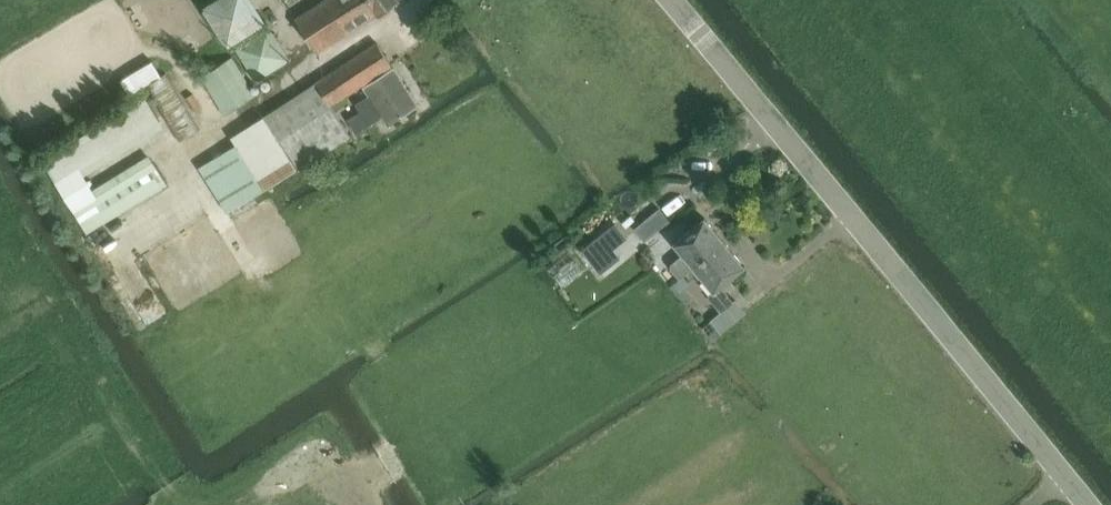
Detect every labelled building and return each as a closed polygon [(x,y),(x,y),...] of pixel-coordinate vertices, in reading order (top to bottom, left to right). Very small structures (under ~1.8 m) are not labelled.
[(229,47),(266,23),(252,0),(219,0),(205,10),(229,47)] [(378,15),(368,0),(324,0),(325,1),(296,20),(318,53),(378,15)] [(378,15),(399,1),(398,0),(368,0),(378,15)] [(237,49),(257,81),(290,60),(270,28),(237,49)] [(331,106),(392,66),(378,43),(232,137),(237,145),(200,168),(229,213),(351,136),(331,106)] [(233,59),(203,77),(226,115),(256,96),(233,59)] [(200,131),(167,74),(162,77),(154,62),(122,81),(130,96),(148,85),(181,142),(200,131)] [(389,125),(418,106),(394,69),(365,88),(370,96),(356,105),(361,112),(349,120),(357,134),(383,117),(389,125)] [(161,121),(147,98),(43,161),(57,184),(161,121)] [(154,162),(74,211),(88,234),(169,184),(154,162)] [(670,221),(660,209),(636,229),(646,242),(670,221)] [(695,268),(725,242),(705,218),(675,243),(684,254),(672,264),(671,269),(680,280),(695,268)] [(617,224),(604,235),(616,250),(629,239),(617,224)] [(725,242),(695,268),(715,292),(746,267),(725,242)] [(722,333),(746,312),(736,300),(712,321),(722,333)]
